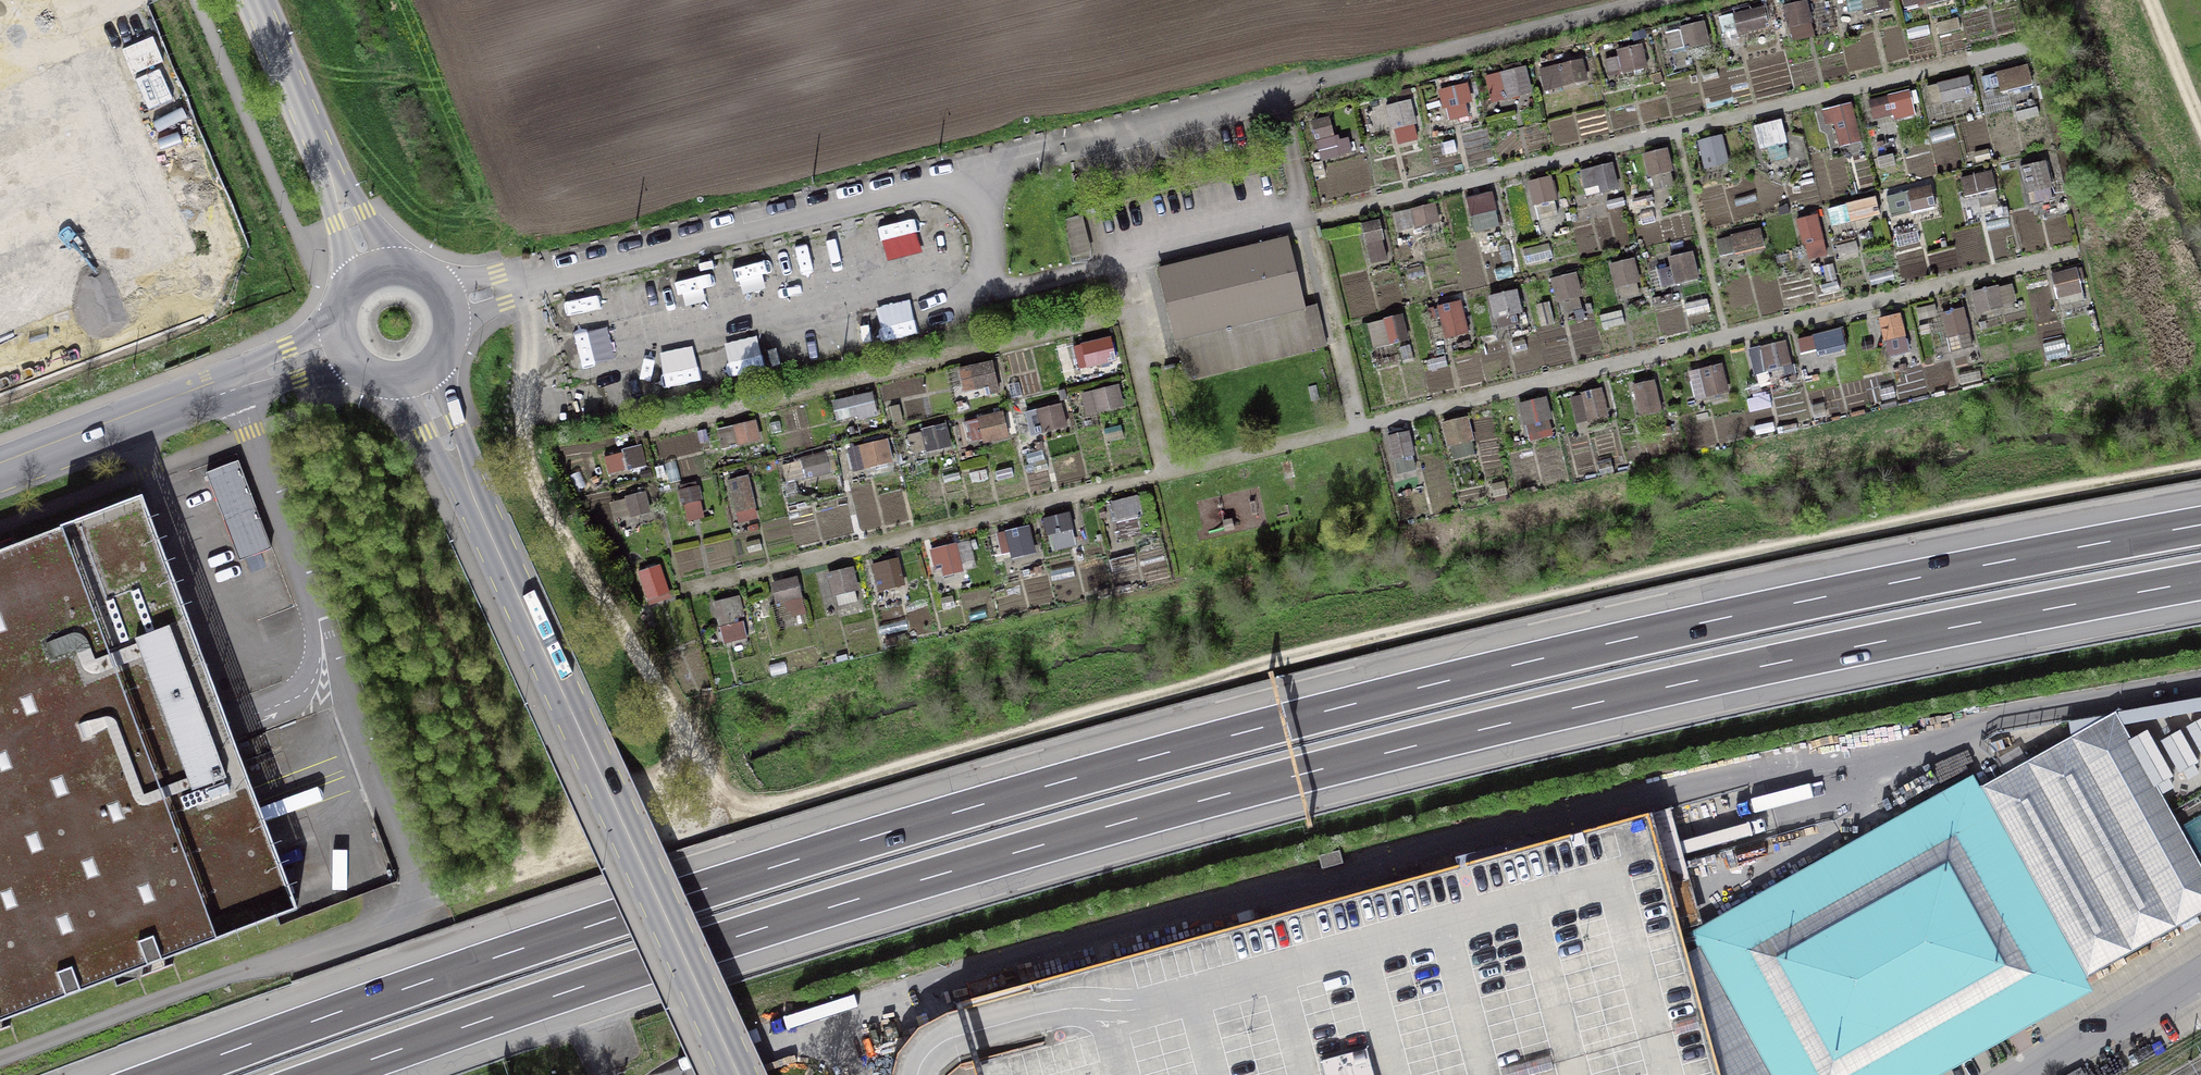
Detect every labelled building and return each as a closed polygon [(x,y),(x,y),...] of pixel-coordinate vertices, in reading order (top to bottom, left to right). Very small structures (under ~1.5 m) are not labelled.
[(1888,0),(1845,0),(1848,14),(1862,11),(1863,16),(1890,10),(1888,0)] [(1949,0),(1902,0),(1905,12),(1949,2),(1949,0)] [(1808,4),(1807,1),(1782,7),(1788,30),(1789,29),(1792,42),(1815,37),(1812,24),(1813,23),(1810,12),(1813,12),(1811,3),(1808,4)] [(1769,28),(1764,7),(1717,18),(1722,40),(1757,31),(1759,37),(1769,35),(1767,29),(1769,28)] [(1961,30),(1958,18),(1936,24),(1939,36),(1961,30)] [(1711,45),(1705,22),(1680,28),(1680,30),(1665,34),(1670,53),(1673,52),(1676,65),(1690,61),(1687,51),(1711,45)] [(1930,34),(1928,26),(1906,31),(1908,40),(1930,34)] [(1647,69),(1642,44),(1616,50),(1618,57),(1604,60),(1608,78),(1647,69)] [(1588,83),(1583,60),(1539,70),(1544,93),(1550,92),(1550,94),(1558,93),(1557,90),(1588,83)] [(1533,94),(1526,67),(1522,68),(1521,63),(1499,69),(1500,73),(1485,77),(1491,104),(1533,94)] [(2033,87),(2028,65),(1994,73),(1995,75),(1981,78),(1984,91),(1998,88),(2000,95),(2033,87)] [(1654,82),(1662,80),(1661,72),(1653,74),(1654,82)] [(1974,97),(1968,76),(1937,84),(1937,85),(1926,88),(1932,107),(1941,104),(1942,106),(1960,101),(1961,105),(1970,103),(1968,99),(1974,97)] [(1725,85),(1724,79),(1703,84),(1704,90),(1725,85)] [(1472,104),(1468,85),(1438,92),(1440,98),(1429,101),(1432,114),(1439,112),(1438,108),(1441,107),(1443,111),(1445,111),(1448,122),(1469,116),(1466,105),(1472,104)] [(1417,93),(1416,88),(1396,91),(1397,97),(1417,93)] [(1887,97),(1868,102),(1873,122),(1875,121),(1876,124),(1887,121),(1888,126),(1896,124),(1895,121),(1916,116),(1913,106),(1920,104),(1917,91),(1910,92),(1910,90),(1886,96),(1887,97)] [(2012,110),(2008,95),(1981,102),(1985,117),(2012,110)] [(1417,125),(1411,101),(1385,107),(1391,132),(1395,131),(1399,146),(1417,141),(1413,126),(1417,125)] [(1863,142),(1852,102),(1821,111),(1826,126),(1833,124),(1839,149),(1863,142)] [(2039,117),(2037,108),(2016,113),(2018,123),(2039,117)] [(1334,137),(1329,117),(1311,122),(1320,161),(1352,154),(1351,152),(1356,151),(1354,142),(1349,143),(1348,139),(1340,141),(1339,136),(1334,137)] [(1788,145),(1781,120),(1753,127),(1760,152),(1767,150),(1770,164),(1789,159),(1785,146),(1788,145)] [(1956,137),(1952,125),(1929,132),(1933,144),(1956,137)] [(1729,164),(1722,135),(1697,141),(1705,170),(1729,164)] [(1457,153),(1454,141),(1443,144),(1446,156),(1457,153)] [(1931,157),(1929,148),(1909,153),(1911,162),(1931,157)] [(1675,187),(1671,174),(1674,173),(1668,149),(1642,156),(1648,179),(1651,178),(1654,193),(1675,187)] [(1991,161),(1988,150),(1974,153),(1977,165),(1991,161)] [(1895,166),(1893,155),(1876,158),(1879,170),(1895,166)] [(2052,189),(2046,162),(2020,168),(2026,196),(2029,196),(2030,203),(2052,198),(2050,189),(2052,189)] [(1313,178),(1325,175),(1323,163),(1311,166),(1313,178)] [(1619,190),(1613,164),(1580,171),(1586,198),(1619,190)] [(1997,191),(1992,171),(1960,179),(1964,199),(1976,196),(1981,214),(1999,210),(1995,191),(1997,191)] [(1815,183),(1813,172),(1801,175),(1803,186),(1815,183)] [(1553,182),(1551,177),(1526,183),(1532,208),(1534,207),(1537,222),(1558,217),(1555,203),(1557,202),(1557,199),(1559,198),(1555,182),(1553,182)] [(1930,186),(1906,191),(1907,193),(1886,198),(1891,219),(1935,208),(1930,186)] [(1466,199),(1475,234),(1501,227),(1493,192),(1466,199)] [(1654,208),(1652,195),(1633,199),(1636,212),(1654,208)] [(1758,202),(1756,195),(1734,200),(1736,207),(1758,202)] [(1626,209),(1623,198),(1606,203),(1609,213),(1626,209)] [(1880,217),(1876,198),(1846,205),(1846,206),(1828,210),(1832,228),(1880,217)] [(1440,223),(1435,204),(1394,214),(1398,232),(1440,223)] [(1779,216),(1789,214),(1787,205),(1777,207),(1779,216)] [(2030,221),(2027,210),(2011,214),(2013,225),(2030,221)] [(1827,257),(1818,215),(1814,216),(1814,214),(1802,216),(1803,219),(1796,220),(1802,247),(1804,246),(1808,261),(1827,257)] [(2008,228),(2006,218),(1986,223),(1988,232),(2008,228)] [(1385,241),(1380,221),(1374,222),(1373,220),(1360,223),(1365,246),(1366,245),(1371,265),(1387,261),(1383,241),(1385,241)] [(1766,251),(1760,228),(1730,236),(1730,238),(1715,241),(1720,259),(1733,255),(1734,259),(1766,251)] [(1920,243),(1917,232),(1896,237),(1899,248),(1920,243)] [(1288,238),(1158,270),(1185,382),(1327,347),(1317,307),(1306,309),(1288,238)] [(1860,257),(1856,242),(1835,247),(1838,262),(1860,257)] [(1413,260),(1410,244),(1398,247),(1401,263),(1413,260)] [(1480,259),(1476,244),(1465,247),(1469,261),(1480,259)] [(1513,261),(1509,244),(1499,247),(1502,263),(1513,261)] [(1553,259),(1549,244),(1523,250),(1527,265),(1553,259)] [(1700,281),(1693,253),(1667,259),(1669,268),(1657,271),(1662,289),(1675,286),(1675,287),(1700,281)] [(1641,284),(1635,259),(1608,265),(1613,290),(1618,289),(1620,299),(1639,295),(1637,284),(1641,284)] [(1822,267),(1826,283),(1837,281),(1832,264),(1822,267)] [(2077,270),(2076,268),(2051,275),(2059,309),(2085,303),(2081,286),(2086,284),(2082,268),(2077,270)] [(1894,281),(1891,271),(1869,277),(1872,286),(1894,281)] [(1583,298),(1576,273),(1550,280),(1556,304),(1559,303),(1562,316),(1574,313),(1576,321),(1585,319),(1583,310),(1582,310),(1579,299),(1583,298)] [(1840,291),(1838,282),(1820,286),(1823,295),(1840,291)] [(1999,289),(1999,286),(1971,292),(1977,315),(2004,309),(2004,306),(2017,303),(2013,285),(1999,289)] [(1523,313),(1517,291),(1488,298),(1494,322),(1497,321),(1499,330),(1519,325),(1519,327),(1528,325),(1525,313),(1523,313)] [(1710,311),(1707,299),(1684,305),(1687,317),(1710,311)] [(1437,308),(1445,340),(1470,334),(1462,302),(1437,308)] [(1540,328),(1555,325),(1550,302),(1535,306),(1540,328)] [(1584,305),(1587,315),(1593,314),(1591,304),(1584,305)] [(1917,309),(1920,321),(1938,318),(1935,305),(1917,309)] [(1436,319),(1433,308),(1427,310),(1430,321),(1436,319)] [(1974,348),(1964,309),(1940,314),(1950,354),(1974,348)] [(1625,326),(1622,310),(1599,315),(1602,331),(1625,326)] [(1906,340),(1900,314),(1879,319),(1888,358),(1909,353),(1909,351),(1910,351),(1908,340),(1906,340)] [(1403,315),(1383,320),(1383,321),(1367,325),(1375,359),(1396,354),(1394,346),(1409,342),(1403,315)] [(1593,328),(1591,321),(1570,327),(1572,334),(1593,328)] [(2059,329),(2058,322),(2046,325),(2047,331),(2059,329)] [(1932,333),(1930,325),(1919,328),(1921,335),(1932,333)] [(1848,352),(1843,328),(1811,336),(1811,337),(1798,340),(1802,356),(1816,353),(1817,359),(1848,352)] [(1482,337),(1484,344),(1496,341),(1494,334),(1482,337)] [(1117,363),(1111,338),(1081,344),(1081,346),(1073,348),(1078,372),(1117,363)] [(1545,343),(1546,348),(1567,344),(1566,339),(1545,343)] [(2068,357),(2064,339),(2043,345),(2047,362),(2068,357)] [(1795,376),(1786,341),(1761,348),(1760,347),(1747,350),(1754,376),(1756,376),(1759,389),(1771,386),(1768,374),(1783,370),(1785,379),(1795,376)] [(1503,351),(1501,342),(1483,347),(1485,356),(1503,351)] [(1872,349),(1871,342),(1862,343),(1863,350),(1872,349)] [(1414,362),(1410,346),(1400,348),(1404,365),(1414,362)] [(1428,352),(1430,357),(1437,355),(1435,349),(1428,352)] [(1473,365),(1471,356),(1454,359),(1456,368),(1473,365)] [(1448,368),(1445,358),(1426,362),(1428,372),(1448,368)] [(1529,369),(1526,359),(1513,362),(1515,372),(1529,369)] [(1000,396),(993,362),(958,370),(963,390),(956,392),(958,402),(985,396),(986,398),(990,397),(990,398),(1000,396)] [(1908,374),(1906,364),(1898,366),(1900,375),(1908,374)] [(1729,393),(1722,365),(1687,373),(1694,402),(1729,393)] [(1958,376),(1960,385),(1982,380),(1980,371),(1958,376)] [(1952,382),(1950,376),(1926,381),(1928,388),(1952,382)] [(1663,414),(1654,381),(1632,387),(1640,419),(1663,414)] [(1124,407),(1119,386),(1080,395),(1085,416),(1124,407)] [(1320,401),(1316,386),(1307,388),(1311,404),(1320,401)] [(1896,399),(1894,388),(1879,391),(1882,402),(1896,399)] [(1608,417),(1602,389),(1580,394),(1581,396),(1570,399),(1576,424),(1608,417)] [(878,417),(873,393),(829,403),(834,423),(857,418),(858,421),(878,417)] [(1773,412),(1769,396),(1747,400),(1750,416),(1773,412)] [(1553,420),(1547,398),(1518,405),(1523,428),(1525,427),(1529,443),(1553,437),(1549,421),(1553,420)] [(1898,409),(1897,403),(1881,406),(1883,412),(1898,409)] [(904,423),(899,405),(889,408),(893,426),(904,423)] [(1067,429),(1061,405),(1025,413),(1030,438),(1067,429)] [(1814,419),(1827,417),(1825,405),(1812,407),(1814,419)] [(1010,440),(1004,412),(977,418),(977,420),(963,423),(968,445),(982,442),(983,446),(1010,440)] [(771,437),(781,435),(776,413),(766,416),(771,437)] [(1475,443),(1469,418),(1441,424),(1447,449),(1450,448),(1453,462),(1475,457),(1472,443),(1475,443)] [(761,442),(756,421),(716,431),(720,452),(761,442)] [(1798,431),(1795,421),(1781,425),(1783,435),(1798,431)] [(1775,434),(1772,423),(1753,427),(1756,439),(1775,434)] [(952,449),(947,424),(920,430),(925,455),(952,449)] [(1121,426),(1104,431),(1107,443),(1124,439),(1121,426)] [(1672,435),(1671,428),(1662,429),(1663,436),(1672,435)] [(1088,439),(1102,435),(1100,429),(1086,433),(1088,439)] [(711,445),(706,430),(697,433),(702,448),(711,445)] [(1416,457),(1410,432),(1386,437),(1392,462),(1394,462),(1397,475),(1416,471),(1413,457),(1416,457)] [(828,443),(827,437),(818,439),(819,445),(828,443)] [(896,472),(888,440),(858,447),(864,471),(870,470),(871,477),(896,472)] [(648,467),(641,445),(621,452),(622,454),(605,459),(610,476),(624,471),(625,474),(648,467)] [(831,451),(800,459),(800,461),(781,467),(786,485),(805,479),(806,481),(837,472),(831,451)] [(1044,460),(1042,451),(1026,454),(1028,464),(1033,464),(1035,473),(1048,470),(1046,460),(1044,460)] [(1609,458),(1596,462),(1600,476),(1613,472),(1609,458)] [(678,481),(673,463),(665,465),(670,484),(678,481)] [(658,478),(665,475),(663,466),(655,468),(658,478)] [(969,472),(972,484),(989,480),(986,469),(969,472)] [(1011,469),(995,473),(997,482),(1014,478),(1011,469)] [(1566,477),(1564,471),(1542,476),(1543,482),(1566,477)] [(961,481),(959,473),(942,478),(944,485),(961,481)] [(757,510),(748,476),(726,482),(734,515),(736,515),(738,526),(758,521),(755,510),(757,510)] [(1508,500),(1504,482),(1490,485),(1494,503),(1508,500)] [(703,502),(700,487),(698,487),(697,483),(679,487),(680,491),(678,492),(681,507),(683,507),(687,523),(704,519),(701,503),(703,502)] [(646,493),(624,498),(624,500),(609,503),(614,521),(629,518),(629,520),(651,515),(646,493)] [(1149,494),(1112,503),(1121,541),(1145,536),(1141,516),(1153,513),(1149,494)] [(295,921),(139,502),(0,553),(0,1030),(295,921)] [(1074,531),(1070,513),(1043,519),(1047,537),(1048,537),(1052,554),(1077,548),(1073,531),(1074,531)] [(1225,534),(1235,532),(1233,520),(1223,522),(1225,534)] [(1036,555),(1030,526),(997,534),(1002,556),(1009,554),(1011,561),(1036,555)] [(762,549),(760,540),(746,543),(748,553),(762,549)] [(957,545),(956,544),(929,550),(934,573),(941,571),(943,578),(964,573),(963,572),(977,568),(970,542),(957,545)] [(1138,568),(1136,556),(1110,561),(1112,573),(1138,568)] [(906,587),(900,560),(871,566),(876,586),(882,585),(884,592),(906,587)] [(670,595),(660,566),(656,568),(654,563),(643,566),(645,570),(635,573),(646,603),(670,595)] [(860,591),(854,568),(825,575),(831,599),(836,597),(839,608),(858,603),(856,593),(860,591)] [(1049,587),(1047,577),(1025,581),(1027,591),(1049,587)] [(803,598),(798,578),(770,584),(775,604),(803,598)] [(744,616),(740,597),(712,604),(718,629),(719,629),(723,645),(746,640),(742,623),(739,624),(737,618),(744,616)] [(955,608),(952,597),(941,599),(943,610),(955,608)] [(894,645),(892,636),(884,637),(885,646),(894,645)] [(848,661),(847,655),(823,660),(824,666),(848,661)] [(1679,963),(1710,1074),(1919,1074),(2200,919),(2200,875),(2113,722),(1679,963)] [(1679,963),(1641,821),(952,1008),(971,1074),(1710,1074),(1679,963)]
